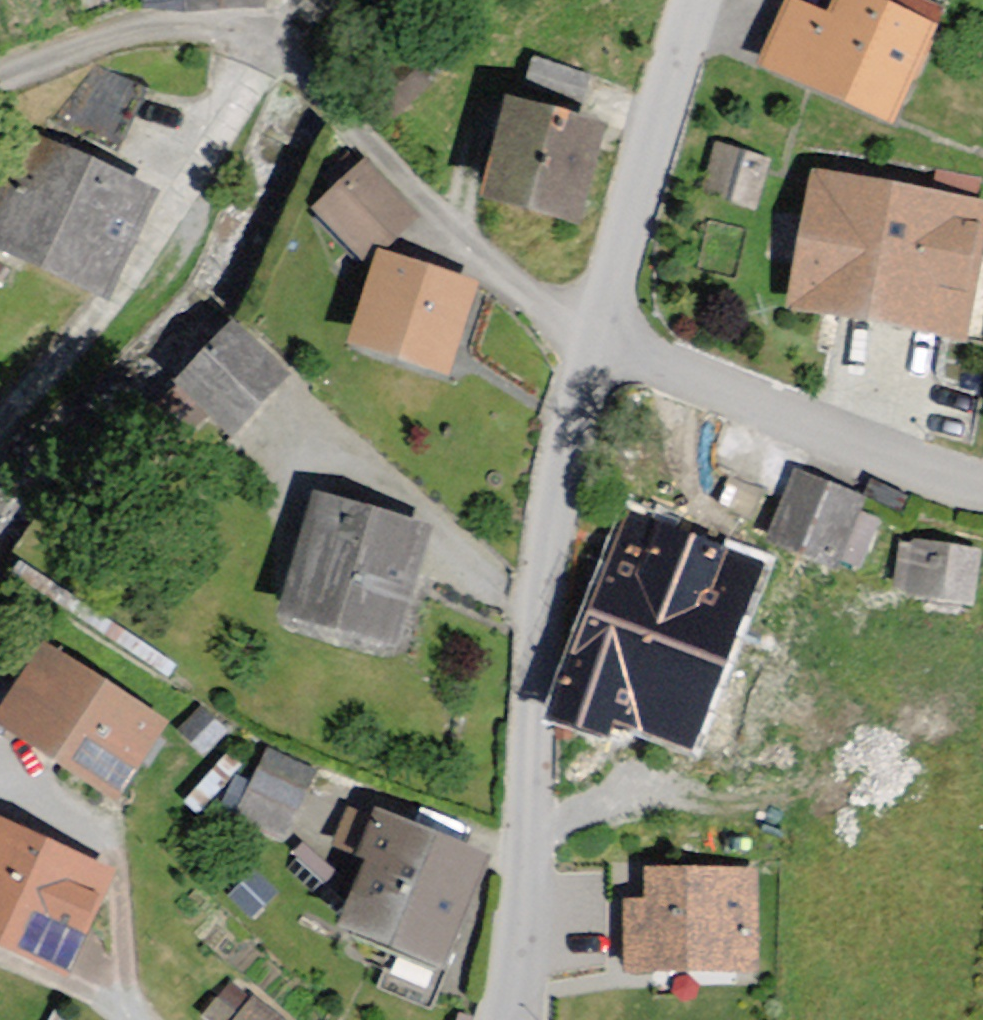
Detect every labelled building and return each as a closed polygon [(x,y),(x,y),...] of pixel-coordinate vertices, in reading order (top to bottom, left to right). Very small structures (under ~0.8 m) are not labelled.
[(929,25),(870,0),(829,0),(824,12),(798,0),(780,0),(751,67),(886,125),(929,25)] [(93,64),(71,117),(97,128),(112,94),(128,101),(136,82),(93,64)] [(571,224),(598,133),(499,104),(472,195),(571,224)] [(141,196),(13,132),(0,158),(0,253),(90,298),(141,196)] [(760,204),(774,157),(713,139),(699,186),(760,204)] [(354,257),(405,209),(358,159),(307,206),(354,257)] [(982,217),(982,206),(807,172),(781,309),(959,343),(982,217)] [(441,377),(468,285),(369,256),(342,347),(441,377)] [(235,430),(287,366),(234,323),(182,386),(235,430)] [(835,567),(864,495),(792,466),(763,538),(835,567)] [(392,655),(428,529),(308,495),(272,621),(392,655)] [(690,745),(754,563),(626,518),(553,726),(620,750),(630,724),(690,745)] [(975,607),(981,547),(896,539),(890,598),(975,607)] [(162,724),(36,645),(0,702),(0,738),(110,807),(162,724)] [(268,741),(234,810),(283,834),(317,765),(268,741)] [(439,948),(483,858),(391,813),(374,848),(398,860),(371,915),(439,948)] [(732,849),(768,848),(768,827),(732,828),(732,849)] [(111,878),(0,829),(0,947),(67,977),(111,878)] [(641,958),(759,957),(758,870),(658,871),(658,903),(641,903),(641,958)] [(235,973),(198,1019),(296,1019),(235,973)]
